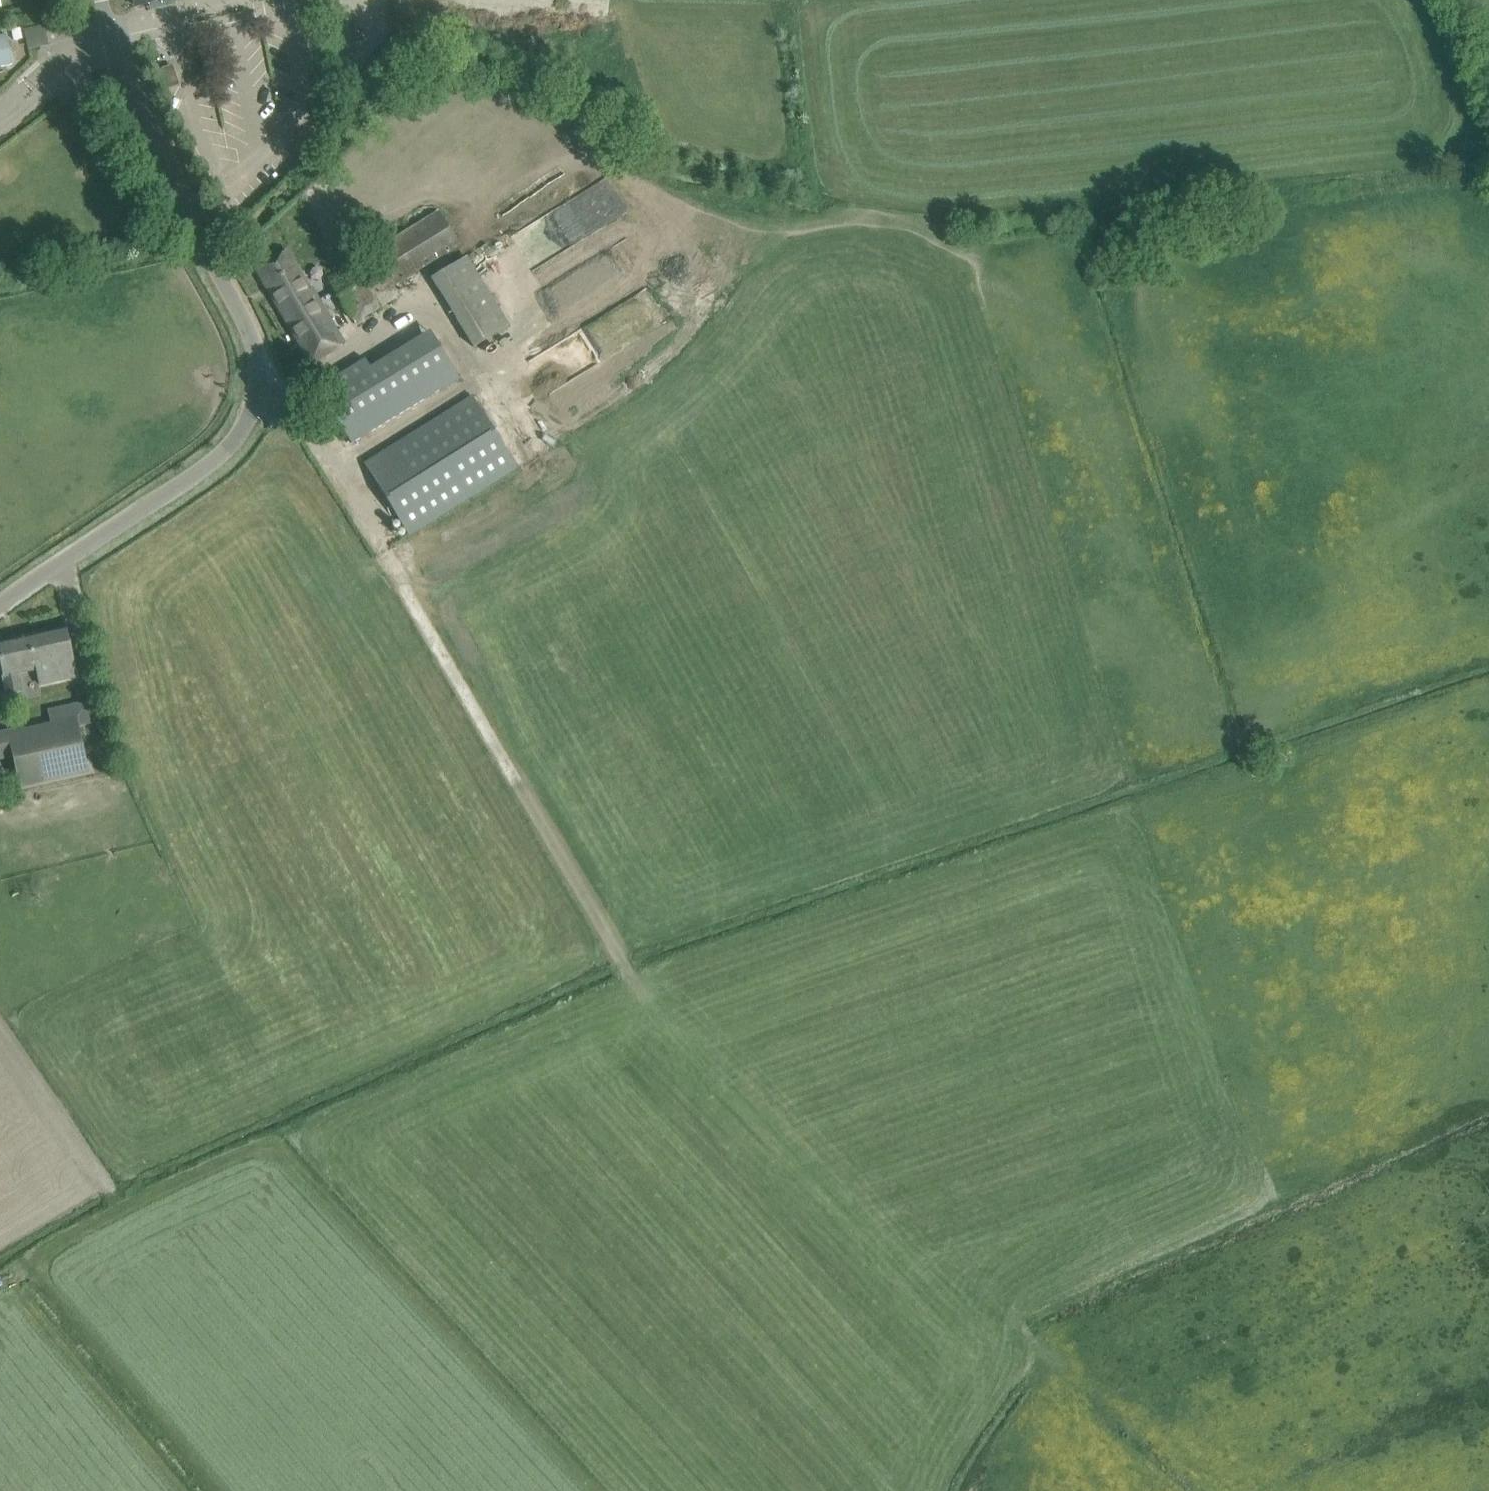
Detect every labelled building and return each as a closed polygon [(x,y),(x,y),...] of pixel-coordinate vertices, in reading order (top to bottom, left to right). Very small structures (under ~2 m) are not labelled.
[(594,20),(609,20),(609,0),(595,0),(594,20)] [(43,28),(27,32),(30,48),(46,44),(43,28)] [(15,48),(11,32),(0,34),(0,61),(5,59),(3,51),(15,48)] [(438,214),(331,280),(358,323),(398,298),(392,289),(459,248),(438,214)] [(257,270),(311,364),(346,343),(313,286),(309,289),(288,251),(257,270)] [(468,258),(433,280),(476,350),(511,328),(468,258)] [(365,359),(318,388),(352,444),(457,378),(429,333),(371,369),(365,359)] [(471,398),(365,464),(409,536),(515,470),(471,398)] [(66,628),(0,642),(0,661),(8,695),(22,691),(18,673),(36,669),(40,684),(77,676),(66,628)] [(13,756),(20,788),(89,772),(77,718),(24,730),(24,728),(0,733),(0,759),(13,756)]
